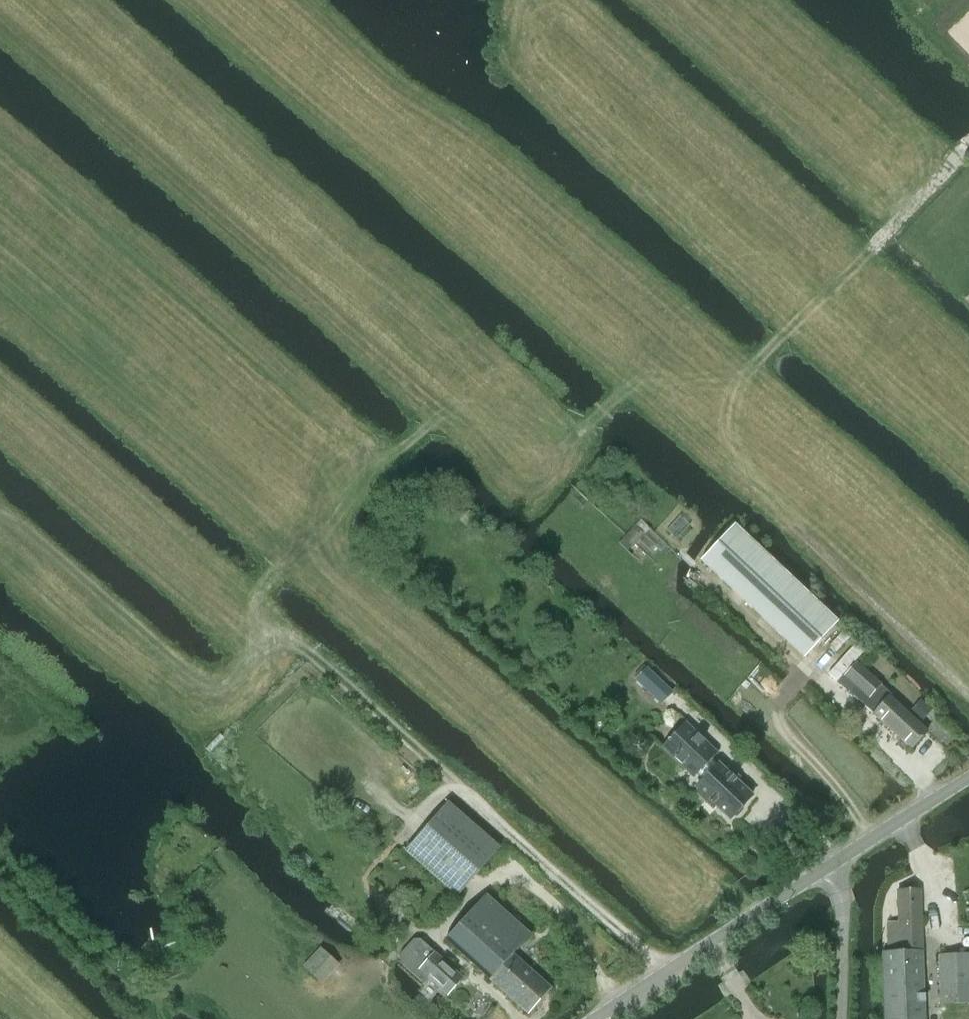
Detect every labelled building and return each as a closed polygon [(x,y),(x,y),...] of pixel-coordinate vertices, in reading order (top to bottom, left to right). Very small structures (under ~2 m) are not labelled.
[(735,524),(701,561),(804,658),(839,622),(735,524)] [(855,644),(828,674),(836,681),(843,674),(856,660),(863,652),(855,644)] [(843,674),(836,681),(849,692),(862,704),(911,749),(926,731),(889,696),(892,694),(856,661),(843,675),(843,674)] [(640,683),(658,699),(667,689),(650,673),(640,683)] [(742,806),(752,796),(718,764),(714,768),(707,761),(715,753),(685,724),(666,744),(697,773),(699,770),(706,777),(696,788),(698,790),(694,793),(704,802),(707,799),(729,820),(732,817),(737,817),(742,811),(742,806)] [(448,801),(406,849),(407,850),(456,893),(458,894),(499,847),(448,801)] [(883,952),(885,1018),(925,1018),(920,890),(897,891),(898,921),(888,921),(889,952),(883,952)] [(487,894),(447,939),(529,1013),(551,988),(552,987),(514,954),(532,934),(487,894)] [(414,938),(400,953),(400,956),(401,960),(425,982),(429,977),(448,994),(464,976),(435,951),(421,938),(414,938)] [(304,966),(319,980),(336,961),(321,948),(304,966)] [(940,954),(941,1003),(968,1002),(968,953),(940,954)]
